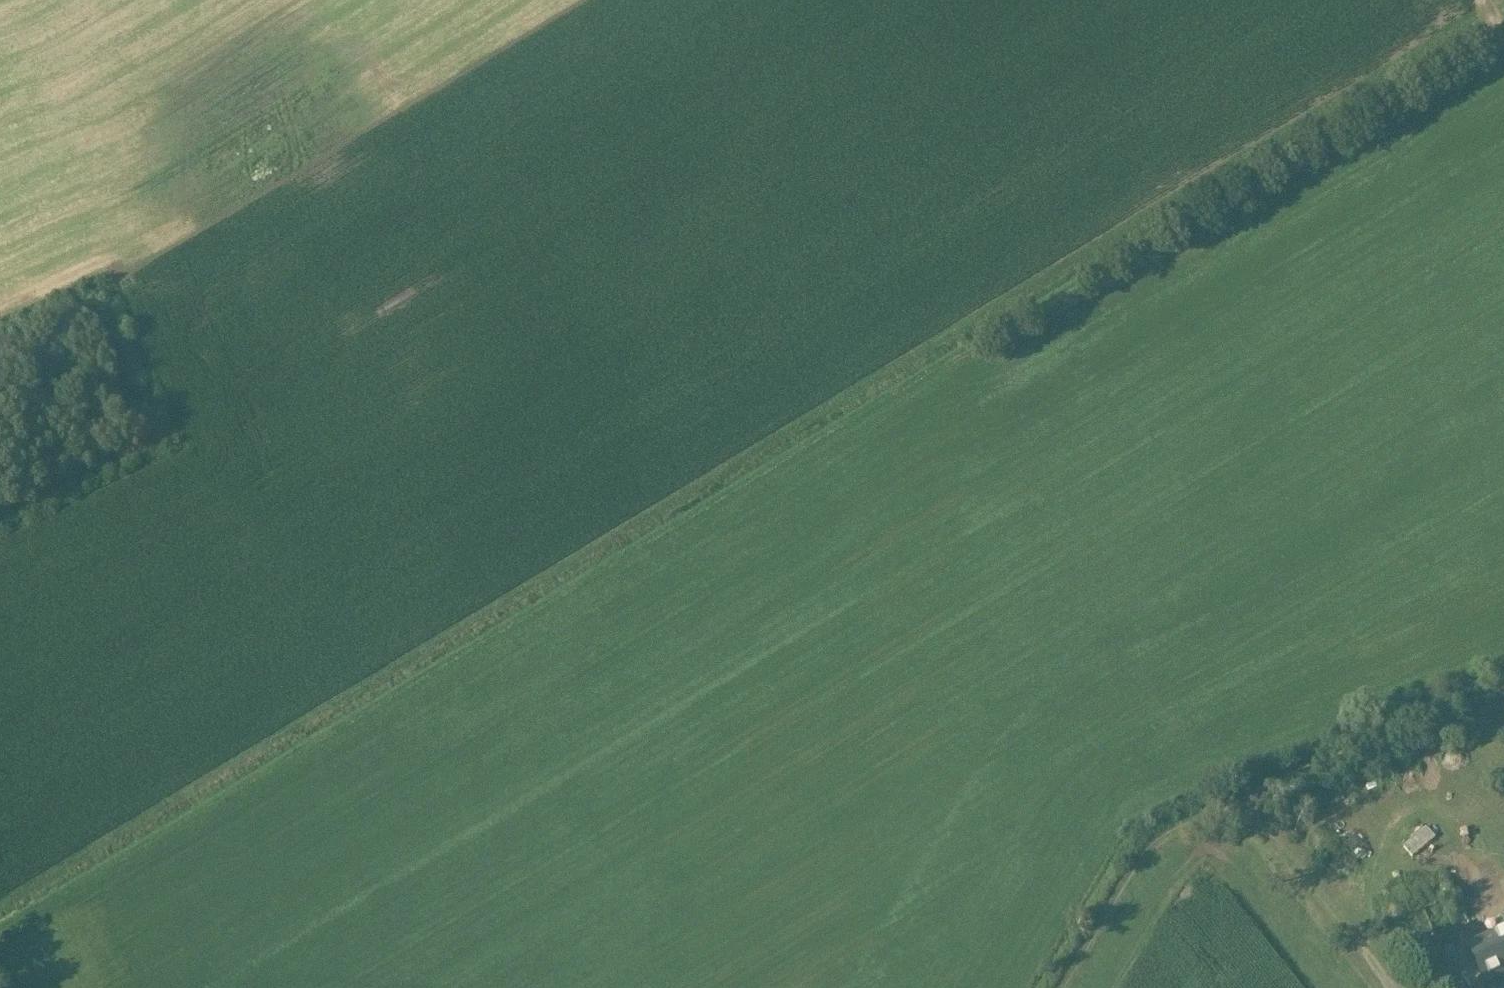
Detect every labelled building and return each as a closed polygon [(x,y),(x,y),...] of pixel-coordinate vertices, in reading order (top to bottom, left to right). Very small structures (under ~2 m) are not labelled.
[(1424,829),(1401,850),(1410,860),(1433,839),(1424,829)] [(1468,947),(1484,983),(1503,974),(1503,952),(1497,935),(1468,947)]
